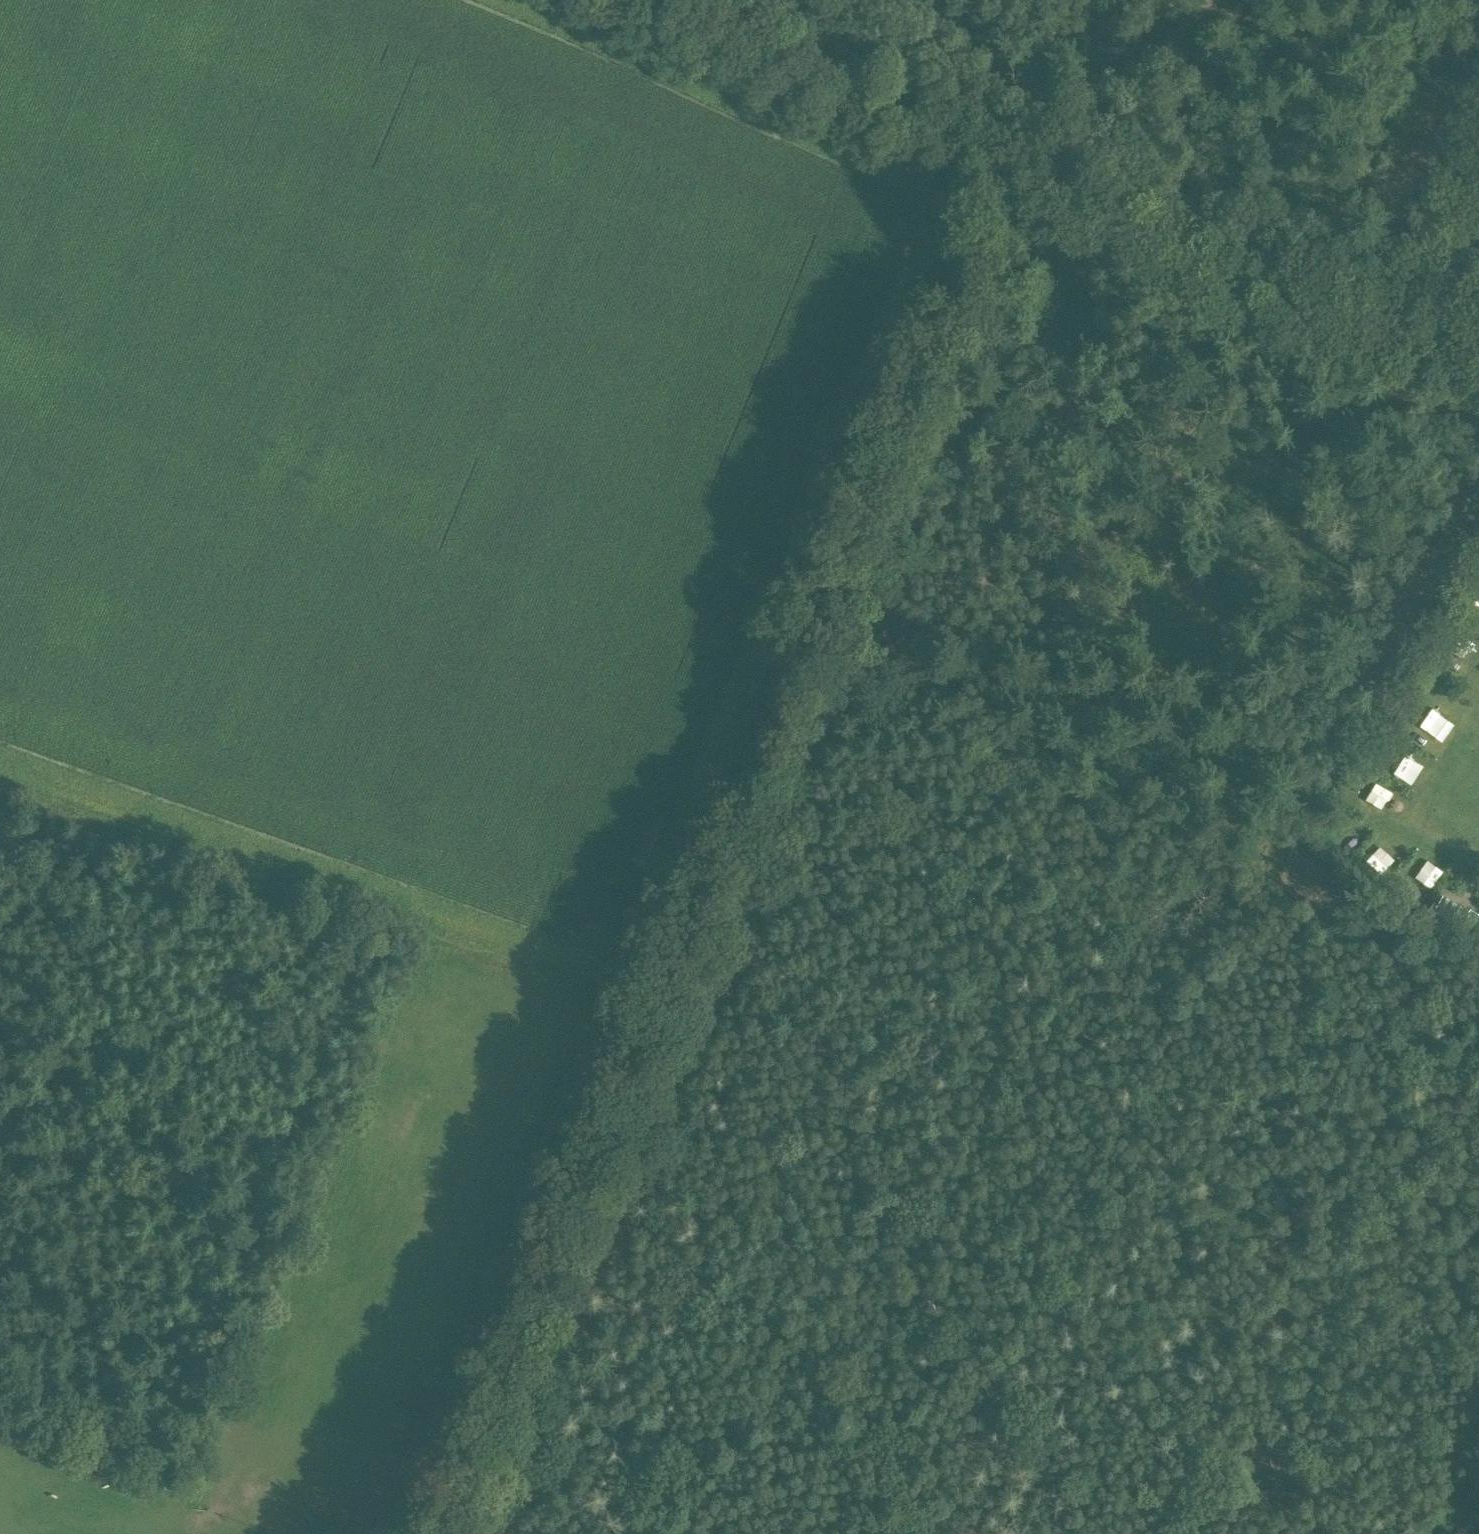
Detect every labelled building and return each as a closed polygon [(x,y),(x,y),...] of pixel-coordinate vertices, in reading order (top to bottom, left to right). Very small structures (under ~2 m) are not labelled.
[(1444,897),(1441,903),(1436,900),(1426,918),(1455,937),(1456,935),(1465,940),(1478,918),(1478,915),(1469,910),(1468,911),(1444,897)]
